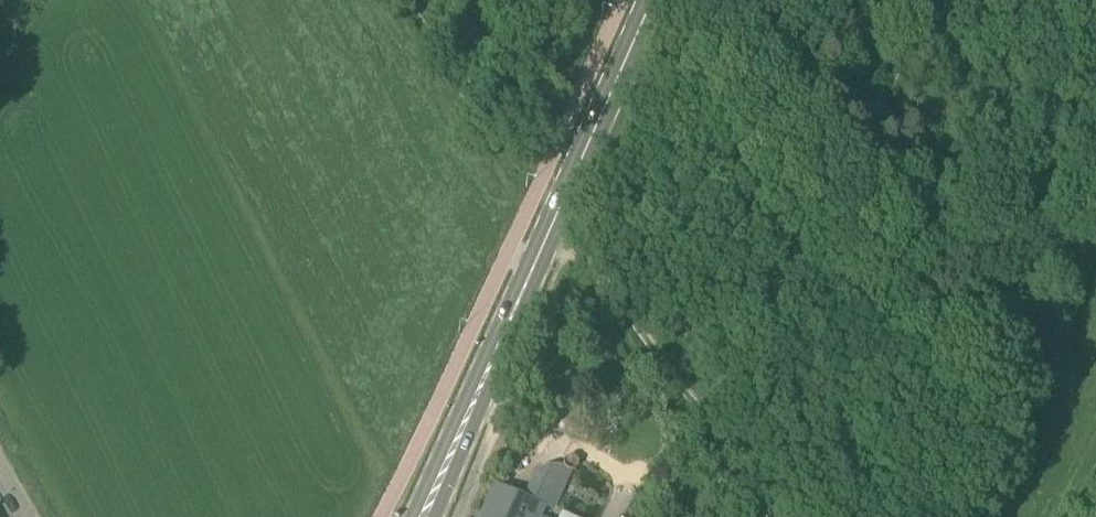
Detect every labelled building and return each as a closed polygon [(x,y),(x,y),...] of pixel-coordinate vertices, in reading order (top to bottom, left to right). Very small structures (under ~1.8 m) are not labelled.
[(485,516),(541,516),(544,508),(524,499),(498,487),(485,516)]
